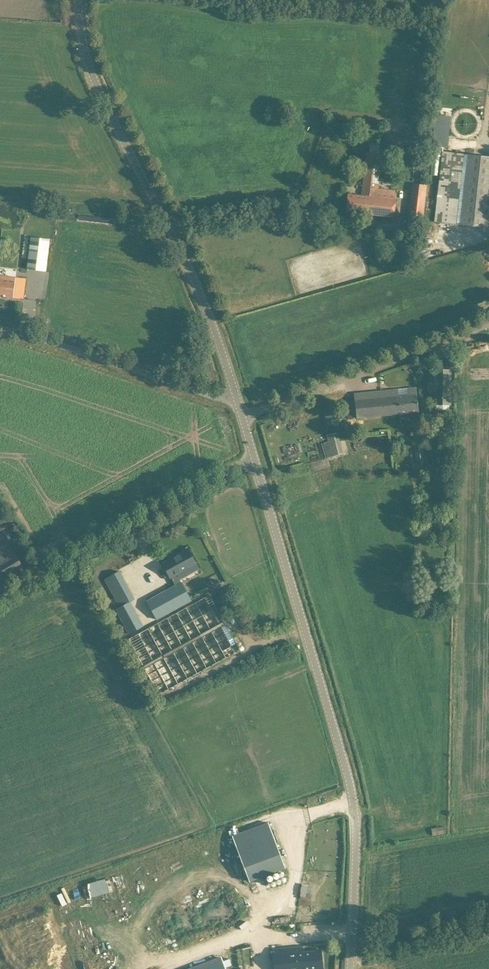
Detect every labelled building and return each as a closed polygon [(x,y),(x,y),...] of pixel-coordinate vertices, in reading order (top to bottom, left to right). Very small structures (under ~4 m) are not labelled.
[(435,130),(433,146),(447,147),(449,131),(450,116),(436,115),(435,130)] [(362,196),(358,195),(348,194),(346,212),(394,217),(396,191),(378,189),(381,154),(367,152),(362,196)] [(454,152),(446,223),(488,228),(488,157),(487,157),(454,152)] [(412,184),(409,209),(408,219),(423,221),(424,211),(427,185),(412,184)] [(47,260),(48,238),(27,237),(26,259),(47,260)] [(23,299),(26,279),(0,275),(0,296),(23,299)] [(451,369),(446,369),(435,369),(434,399),(434,405),(450,405),(451,369)] [(346,401),(347,411),(348,418),(356,418),(418,412),(416,388),(408,388),(408,395),(399,395),(398,389),(354,394),(355,400),(346,401)] [(341,409),(341,401),(324,402),(326,420),(339,419),(338,409),(341,409)] [(436,436),(441,436),(441,439),(448,439),(448,436),(449,436),(449,426),(436,425),(436,436)] [(324,443),(328,457),(342,453),(337,432),(327,435),(328,442),(324,443)] [(424,470),(424,462),(411,463),(412,471),(424,470)] [(9,517),(0,522),(4,528),(13,524),(9,517)] [(22,566),(7,541),(0,546),(0,579),(22,566)] [(146,602),(151,611),(156,620),(192,601),(182,583),(177,574),(196,564),(188,549),(180,553),(180,554),(163,564),(170,578),(171,577),(176,586),(146,602)] [(104,579),(120,607),(115,610),(128,634),(143,626),(130,602),(134,600),(118,572),(104,579)] [(210,595),(184,609),(128,639),(159,695),(232,655),(241,650),(210,595)] [(72,914),(93,968),(117,968),(254,917),(238,876),(291,856),(274,811),(82,885),(90,907),(72,914)] [(431,828),(432,835),(446,833),(445,826),(431,828)] [(283,882),(272,886),(273,891),(285,888),(283,882)] [(272,949),(274,968),(323,968),(322,950),(309,952),(303,952),(303,946),(272,949)] [(219,957),(188,968),(223,968),(219,957)]
